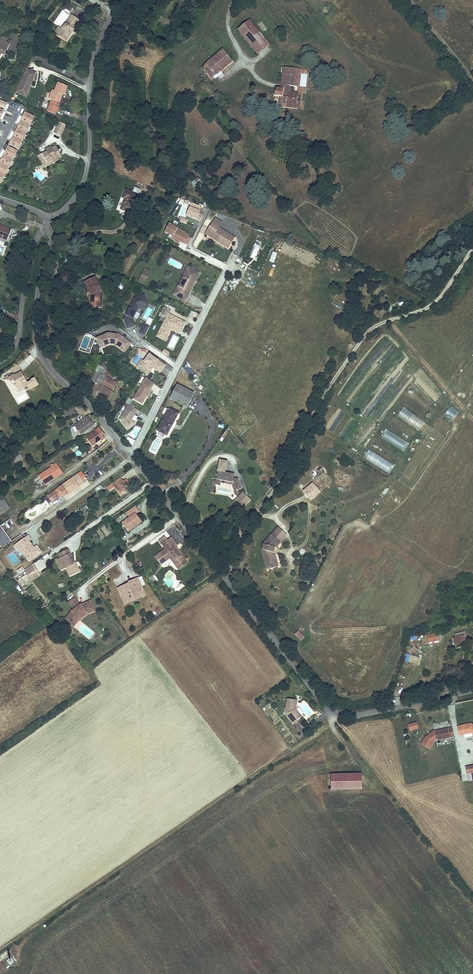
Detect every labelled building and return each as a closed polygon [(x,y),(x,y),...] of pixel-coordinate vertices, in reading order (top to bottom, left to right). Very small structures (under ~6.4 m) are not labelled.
[(60,35),(63,37),(65,35),(69,38),(74,31),(73,30),(75,27),(81,19),(73,14),(63,28),(64,29),(60,35)] [(257,54),(267,45),(248,21),(238,30),(257,54)] [(0,56),(2,51),(1,51),(2,49),(7,51),(7,50),(10,43),(6,41),(1,39),(0,42),(0,56)] [(206,64),(203,67),(211,78),(232,61),(223,50),(206,64)] [(276,89),(275,94),(279,94),(278,97),(277,107),(284,108),(285,104),(295,106),(296,101),(297,92),(289,91),(286,91),(286,86),(289,86),(293,86),(295,69),(283,68),(279,89),(276,89)] [(30,94),(38,75),(29,70),(21,90),(30,94)] [(54,90),(51,98),(58,102),(62,94),(63,95),(64,95),(68,86),(60,83),(56,91),(54,90)] [(9,105),(0,101),(0,109),(1,106),(8,109),(9,105)] [(285,104),(284,108),(299,110),(301,102),(296,101),(295,106),(285,104)] [(51,104),(48,111),(55,114),(59,107),(51,104)] [(12,141),(10,145),(19,150),(35,118),(27,114),(25,118),(22,117),(19,123),(21,124),(16,134),(13,132),(9,139),(12,141)] [(61,135),(66,125),(59,122),(55,132),(61,135)] [(40,154),(43,161),(48,159),(49,161),(52,159),(54,162),(59,159),(57,158),(56,155),(61,152),(57,145),(53,147),(52,146),(47,149),(48,150),(49,152),(45,154),(44,152),(40,154)] [(2,184),(18,152),(10,148),(8,152),(4,151),(1,157),(4,159),(0,166),(0,183),(2,184)] [(198,178),(191,184),(194,188),(202,182),(198,178)] [(124,199),(120,210),(130,214),(137,195),(138,195),(141,190),(134,187),(132,193),(125,190),(122,198),(124,199)] [(193,203),(191,208),(201,212),(203,207),(193,203)] [(197,220),(201,212),(191,208),(187,216),(197,220)] [(223,222),(217,218),(210,229),(217,232),(214,236),(222,240),(221,242),(230,247),(236,237),(231,234),(231,236),(227,233),(228,232),(220,227),(223,222)] [(189,236),(189,235),(186,232),(179,228),(170,223),(166,231),(170,234),(174,236),(176,241),(181,243),(182,241),(186,244),(189,236)] [(6,239),(11,228),(0,224),(0,236),(6,239)] [(217,232),(210,229),(207,234),(221,242),(222,240),(214,236),(217,232)] [(190,252),(207,260),(210,255),(192,248),(190,252)] [(189,280),(184,278),(179,287),(178,291),(182,294),(180,298),(186,301),(190,293),(189,292),(196,278),(197,279),(200,273),(188,267),(185,273),(191,276),(189,280)] [(99,289),(101,288),(95,276),(85,282),(89,289),(89,290),(91,290),(89,299),(94,302),(101,302),(102,294),(99,289)] [(174,295),(180,298),(182,294),(178,291),(179,287),(178,287),(174,295)] [(132,317),(138,306),(148,303),(144,293),(134,296),(123,317),(127,326),(130,325),(129,322),(132,321),(130,318),(132,317)] [(181,332),(186,323),(169,314),(171,310),(165,307),(161,315),(167,318),(159,333),(165,336),(169,328),(172,328),(181,332)] [(144,334),(149,325),(144,322),(139,331),(144,334)] [(165,336),(159,333),(157,337),(166,341),(172,330),(180,334),(181,332),(172,328),(169,328),(165,336)] [(121,348),(127,339),(119,333),(107,332),(96,337),(101,347),(109,343),(115,343),(121,348)] [(125,350),(131,342),(127,339),(121,348),(125,350)] [(161,372),(165,366),(149,354),(147,358),(144,361),(139,369),(146,374),(151,367),(153,368),(154,366),(161,372)] [(187,364),(182,368),(191,380),(196,376),(187,364)] [(112,391),(115,387),(103,381),(106,376),(112,379),(113,376),(101,370),(90,393),(95,396),(97,394),(98,394),(99,393),(100,391),(110,396),(112,391)] [(10,378),(10,379),(12,383),(15,381),(18,386),(16,387),(20,393),(26,389),(28,392),(39,385),(35,378),(32,380),(32,381),(27,384),(25,381),(26,380),(22,373),(16,376),(16,375),(10,378)] [(115,387),(117,381),(112,379),(106,376),(103,381),(115,387)] [(143,404),(155,384),(147,378),(135,400),(143,404)] [(169,399),(185,408),(192,394),(177,386),(169,399)] [(19,403),(29,398),(26,393),(16,398),(19,403)] [(71,406),(63,411),(67,418),(75,412),(71,406)] [(138,410),(130,406),(127,412),(126,412),(121,420),(128,430),(135,424),(132,420),(138,410)] [(162,407),(156,418),(158,419),(164,409),(162,407)] [(403,408),(397,416),(419,430),(425,422),(403,408)] [(169,410),(157,432),(167,437),(172,428),(170,427),(172,423),(174,424),(179,415),(169,410)] [(85,414),(70,424),(74,430),(76,428),(80,434),(87,429),(93,425),(86,416),(85,414)] [(97,422),(90,414),(86,416),(93,425),(97,422)] [(135,444),(140,429),(133,427),(128,442),(135,444)] [(101,428),(90,435),(95,443),(105,436),(102,432),(103,431),(101,428)] [(404,452),(409,443),(385,429),(380,438),(404,452)] [(151,447),(157,451),(163,441),(157,437),(151,447)] [(363,458),(388,472),(393,464),(368,450),(363,458)] [(58,474),(62,471),(56,463),(53,466),(58,474)] [(216,473),(214,482),(219,483),(219,481),(224,482),(224,484),(230,485),(233,492),(240,489),(236,481),(232,480),(233,475),(229,475),(229,476),(227,476),(227,474),(224,474),(226,467),(217,465),(215,473),(216,473)] [(39,476),(44,484),(58,474),(53,466),(39,476)] [(82,470),(78,473),(83,481),(87,478),(82,470)] [(78,473),(61,485),(66,492),(67,494),(84,482),(83,481),(78,473)] [(120,478),(112,484),(121,495),(132,487),(126,479),(124,481),(123,480),(122,481),(120,478)] [(313,484),(303,491),(310,500),(320,493),(313,484)] [(61,485),(57,488),(61,493),(62,495),(66,492),(61,485)] [(57,488),(46,495),(49,500),(50,502),(61,493),(57,488)] [(239,512),(250,501),(242,492),(231,504),(239,512)] [(3,513),(9,509),(3,500),(0,502),(0,508),(3,513)] [(121,523),(124,528),(138,518),(135,513),(139,511),(135,506),(126,513),(129,517),(121,523)] [(124,528),(127,532),(134,528),(132,526),(134,525),(135,526),(141,522),(138,518),(124,528)] [(2,547),(11,540),(0,525),(0,543),(2,547)] [(29,534),(13,546),(19,554),(21,552),(28,563),(42,552),(37,545),(34,546),(30,541),(33,539),(29,534)] [(272,555),(273,549),(274,550),(279,545),(271,536),(263,543),(260,552),(262,570),(271,569),(269,561),(273,560),(272,555)] [(154,557),(160,566),(169,559),(171,558),(173,558),(178,565),(184,560),(175,547),(176,546),(170,539),(161,545),(165,550),(154,557)] [(14,564),(19,561),(12,552),(8,556),(14,564)] [(66,568),(66,569),(74,564),(74,563),(73,563),(70,564),(67,557),(68,557),(66,552),(57,556),(60,561),(58,561),(63,570),(66,568)] [(171,558),(169,559),(178,570),(187,564),(184,560),(178,565),(173,558),(171,558)] [(74,564),(66,569),(70,576),(78,572),(74,563),(74,564)] [(30,577),(32,580),(36,577),(33,571),(26,575),(28,578),(30,577)] [(152,585),(158,580),(154,574),(148,579),(152,585)] [(22,587),(25,584),(21,579),(17,581),(22,587)] [(128,584),(121,587),(127,601),(139,595),(140,598),(145,596),(140,585),(137,579),(131,581),(132,584),(129,585),(129,584),(128,584)] [(124,605),(140,598),(139,595),(127,601),(121,587),(117,589),(124,605)] [(75,599),(68,603),(72,608),(77,605),(77,603),(75,599)] [(71,612),(64,619),(70,625),(76,618),(76,620),(86,614),(85,612),(93,610),(90,602),(81,606),(79,606),(73,610),(71,612)] [(76,618),(70,625),(72,627),(77,621),(87,615),(94,613),(93,610),(85,612),(86,614),(76,620),(76,618)] [(297,631),(294,635),(302,641),(305,637),(297,631)] [(439,641),(437,632),(426,635),(428,643),(439,641)] [(452,638),(454,645),(466,642),(465,638),(466,638),(465,634),(455,636),(452,638)] [(284,711),(291,720),(296,717),(301,713),(296,707),(296,697),(285,696),(284,705),(283,705),(282,709),(284,709),(284,711)] [(472,727),(472,725),(459,728),(460,736),(465,735),(472,733),(472,727)] [(451,728),(435,732),(426,737),(422,744),(429,749),(434,742),(436,740),(453,737),(451,728)] [(332,790),(362,790),(362,774),(332,774),(332,790)]
